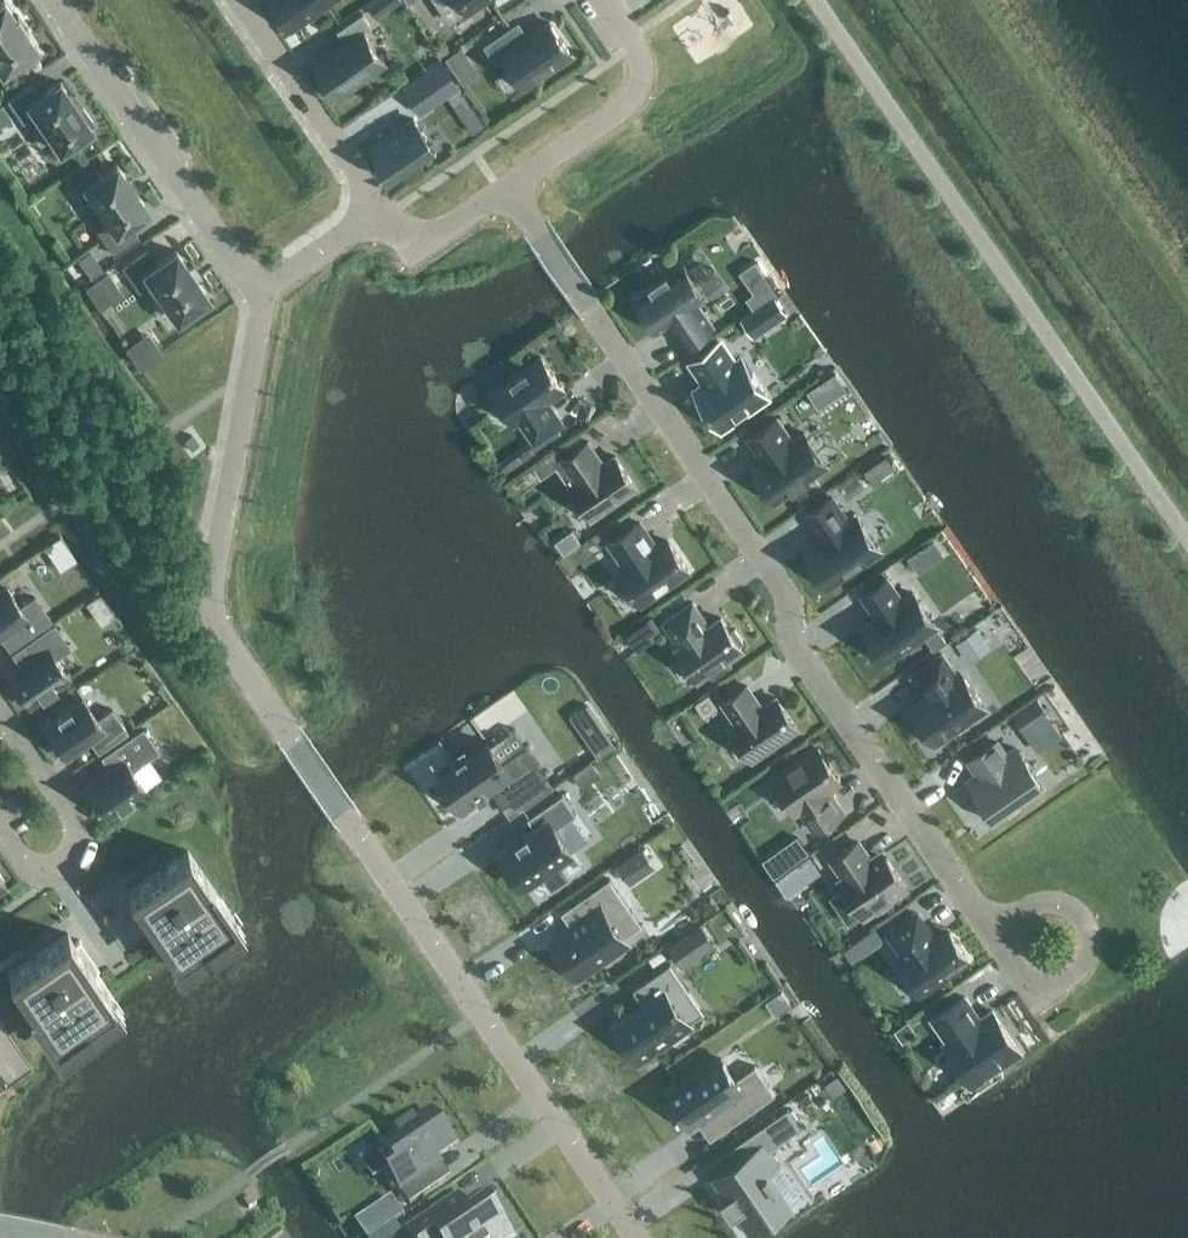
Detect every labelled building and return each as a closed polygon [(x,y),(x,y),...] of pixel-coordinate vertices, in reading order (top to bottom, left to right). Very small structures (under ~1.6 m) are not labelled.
[(3,0),(2,0),(0,1),(0,69),(2,71),(15,62),(18,67),(34,56),(31,51),(36,47),(25,31),(27,29),(17,14),(14,16),(3,0)] [(291,28),(332,0),(272,0),(291,28)] [(367,4),(377,18),(393,7),(389,0),(373,0),(367,4)] [(467,11),(483,0),(460,0),(467,11)] [(372,26),(363,13),(337,30),(345,42),(315,63),(338,96),(386,64),(364,31),(372,26)] [(513,26),(485,45),(496,61),(504,55),(525,86),(572,54),(550,22),(523,40),(513,26)] [(426,56),(442,50),(436,33),(420,39),(426,56)] [(463,73),(481,58),(463,37),(445,52),(463,73)] [(404,88),(421,112),(459,86),(442,62),(404,88)] [(79,109),(59,81),(39,95),(31,83),(7,100),(22,121),(34,113),(60,150),(75,140),(78,144),(90,135),(88,131),(92,128),(89,124),(93,122),(82,107),(79,109)] [(474,111),(461,120),(471,134),(484,125),(474,111)] [(434,149),(413,118),(373,146),(393,176),(434,149)] [(148,209),(116,163),(84,185),(86,189),(83,191),(94,207),(97,204),(109,221),(97,230),(114,254),(138,237),(128,223),(148,209)] [(90,279),(103,270),(90,250),(76,259),(90,279)] [(122,266),(139,290),(151,282),(177,320),(192,309),(195,313),(207,305),(204,300),(209,297),(175,250),(156,263),(146,250),(122,266)] [(705,296),(684,266),(669,276),(667,272),(649,285),(651,288),(636,298),(658,330),(670,321),(686,344),(713,325),(697,302),(705,296)] [(776,293),(758,306),(770,323),(788,311),(776,293)] [(162,353),(147,332),(125,347),(140,369),(162,353)] [(719,342),(692,360),(708,384),(696,393),(706,407),(704,408),(708,413),(709,412),(720,426),(744,409),(740,405),(763,389),(744,360),(735,366),(719,342)] [(542,357),(493,390),(516,423),(520,420),(535,442),(563,423),(548,401),(564,389),(542,357)] [(818,408),(828,401),(817,384),(807,391),(818,408)] [(778,417),(749,437),(764,460),(753,467),(776,500),(792,490),(793,492),(810,480),(809,478),(827,465),(804,432),(793,439),(778,417)] [(590,520),(638,487),(615,454),(604,461),(589,438),(559,458),(575,482),(568,487),(590,520)] [(873,484),(885,476),(875,461),(863,470),(873,484)] [(516,477),(510,482),(516,490),(522,485),(516,477)] [(833,496),(808,514),(830,546),(811,559),(828,585),(881,549),(859,515),(850,521),(833,496)] [(639,522),(610,542),(628,567),(620,572),(641,602),(688,569),(668,540),(653,550),(649,544),(653,542),(639,522)] [(592,536),(580,544),(588,555),(600,547),(592,536)] [(885,576),(859,593),(874,615),(860,625),(882,658),(933,624),(910,591),(900,597),(885,576)] [(14,625),(23,638),(50,620),(34,597),(20,606),(7,588),(0,593),(0,634),(14,625)] [(693,601),(665,621),(681,645),(677,647),(698,677),(710,669),(714,674),(729,664),(726,658),(742,647),(739,643),(743,640),(735,628),(731,631),(721,617),(707,627),(702,621),(705,619),(693,601)] [(8,675),(27,703),(40,694),(42,697),(55,687),(54,685),(67,676),(55,657),(69,647),(53,624),(26,643),(36,656),(8,675)] [(978,626),(956,641),(969,660),(991,645),(978,626)] [(934,649),(946,640),(938,628),(926,637),(934,649)] [(909,673),(924,695),(908,706),(936,746),(989,708),(961,668),(958,671),(943,649),(909,673)] [(757,701),(747,686),(723,703),(738,724),(731,729),(752,759),(797,728),(776,697),(760,709),(755,702),(757,701)] [(704,716),(718,707),(708,693),(695,702),(704,716)] [(1050,717),(1037,698),(1013,715),(1025,733),(1050,717)] [(47,733),(46,734),(58,751),(59,750),(63,755),(91,736),(100,750),(127,731),(111,708),(97,718),(84,700),(70,709),(69,707),(55,716),(57,718),(44,727),(47,733)] [(158,751),(142,728),(103,754),(113,768),(85,787),(89,793),(87,794),(99,811),(101,810),(104,815),(118,806),(119,808),(133,799),(131,797),(145,788),(132,769),(158,751)] [(488,742),(438,776),(462,811),(492,790),(503,806),(547,776),(526,745),(502,761),(488,742)] [(969,780),(995,818),(1042,786),(1016,748),(1006,755),(997,742),(971,761),(979,773),(969,780)] [(840,780),(818,748),(774,779),(796,811),(800,808),(816,830),(844,811),(833,796),(831,797),(826,790),(840,780)] [(551,821),(502,855),(522,885),(539,873),(551,890),(571,876),(559,859),(572,850),(556,827),(576,813),(563,793),(542,808),(551,821)] [(798,837),(784,846),(795,862),(809,853),(798,837)] [(863,919),(909,887),(882,847),(871,855),(860,838),(829,860),(840,876),(836,879),(863,919)] [(629,883),(655,865),(642,846),(617,864),(629,883)] [(234,917),(187,850),(127,892),(134,902),(154,930),(174,959),(234,917)] [(811,856),(798,865),(808,881),(822,872),(811,856)] [(569,937),(556,946),(577,977),(628,942),(624,937),(614,922),(632,910),(610,878),(588,893),(589,893),(562,911),(569,922),(572,925),(565,930),(569,937)] [(937,941),(918,913),(889,933),(908,961),(901,965),(920,992),(969,959),(950,932),(937,941)] [(682,966),(715,943),(701,922),(668,945),(682,966)] [(874,925),(862,933),(870,946),(882,937),(874,925)] [(54,1042),(114,1000),(74,943),(67,933),(8,974),(52,1039),(54,1042)] [(645,1004),(616,1024),(639,1058),(689,1022),(677,1005),(678,1004),(676,1000),(689,991),(670,963),(634,988),(645,1004)] [(965,997),(933,1019),(948,1041),(945,1043),(973,1085),(1021,1052),(992,1011),(980,1019),(965,997)] [(908,1020),(894,1030),(902,1043),(917,1033),(908,1020)] [(722,1058),(669,1095),(691,1128),(699,1122),(719,1108),(731,1124),(775,1094),(755,1065),(737,1079),(722,1058)] [(831,1069),(802,1087),(821,1116),(849,1098),(831,1069)] [(723,1174),(716,1179),(730,1199),(724,1203),(725,1205),(729,1202),(737,1214),(734,1217),(735,1219),(741,1215),(755,1234),(763,1229),(765,1232),(789,1216),(795,1207),(772,1173),(782,1166),(772,1150),(803,1129),(790,1110),(736,1148),(744,1159),(723,1174)] [(398,1137),(382,1148),(394,1165),(386,1170),(410,1205),(438,1186),(425,1167),(455,1147),(432,1114),(416,1125),(414,1122),(397,1134),(398,1137)] [(391,1198),(365,1214),(377,1233),(403,1216),(391,1198)] [(410,1231),(414,1237),(512,1237),(489,1204),(470,1217),(457,1199),(410,1231)]
